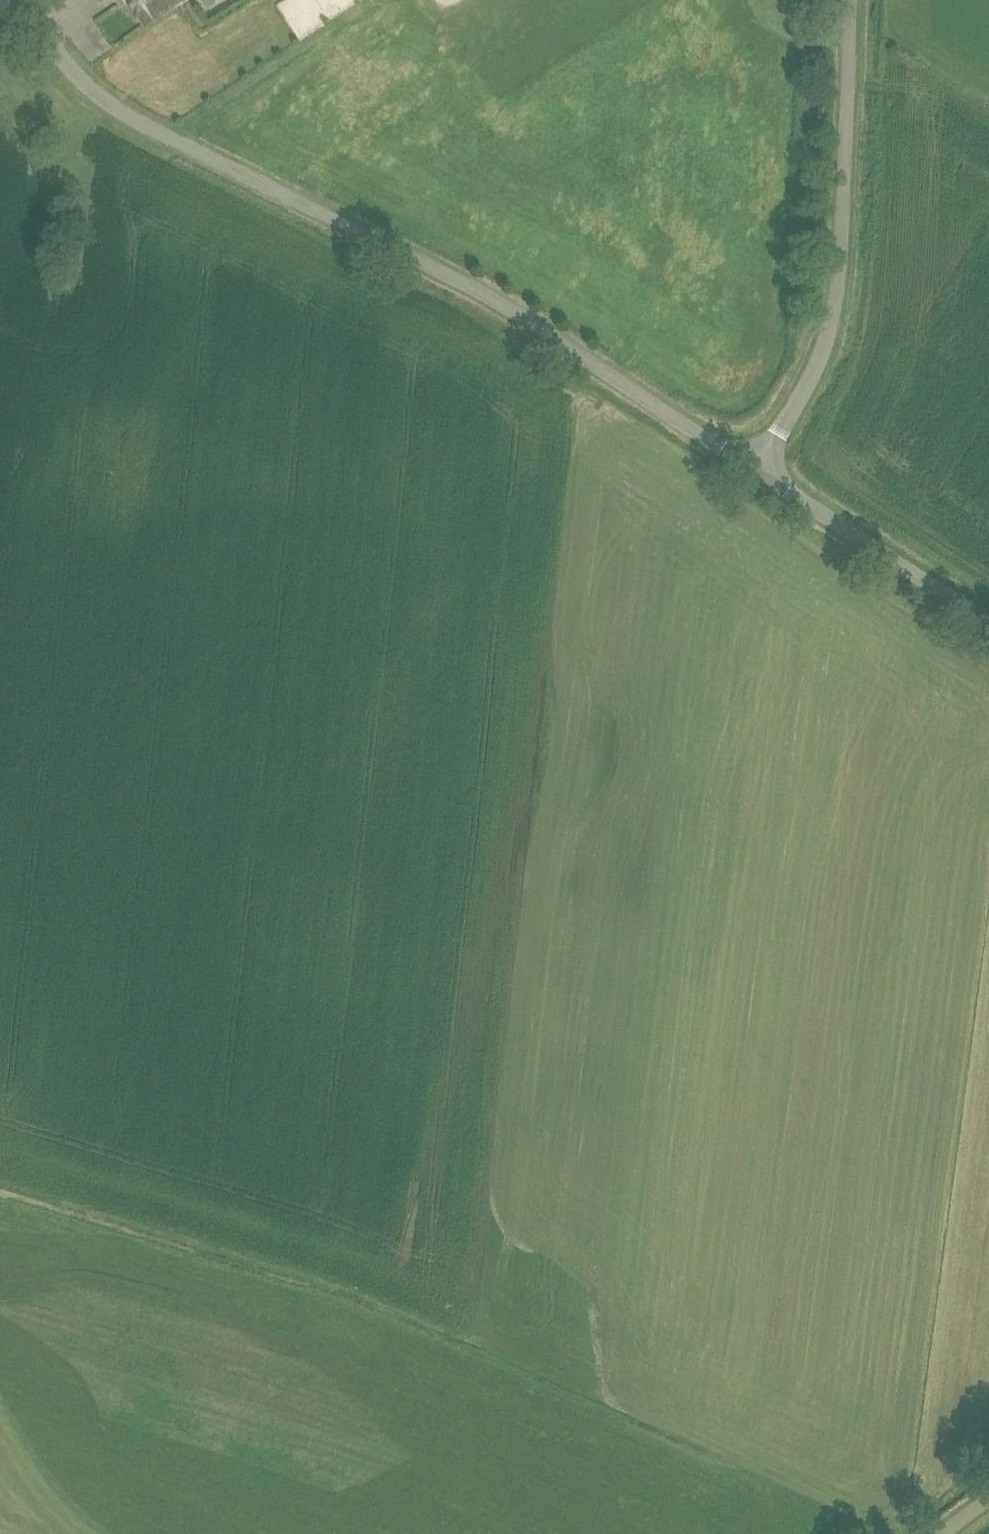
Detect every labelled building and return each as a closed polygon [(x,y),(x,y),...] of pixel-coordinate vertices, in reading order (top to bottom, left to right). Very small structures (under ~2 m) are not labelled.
[(143,27),(187,0),(127,0),(143,27)]
